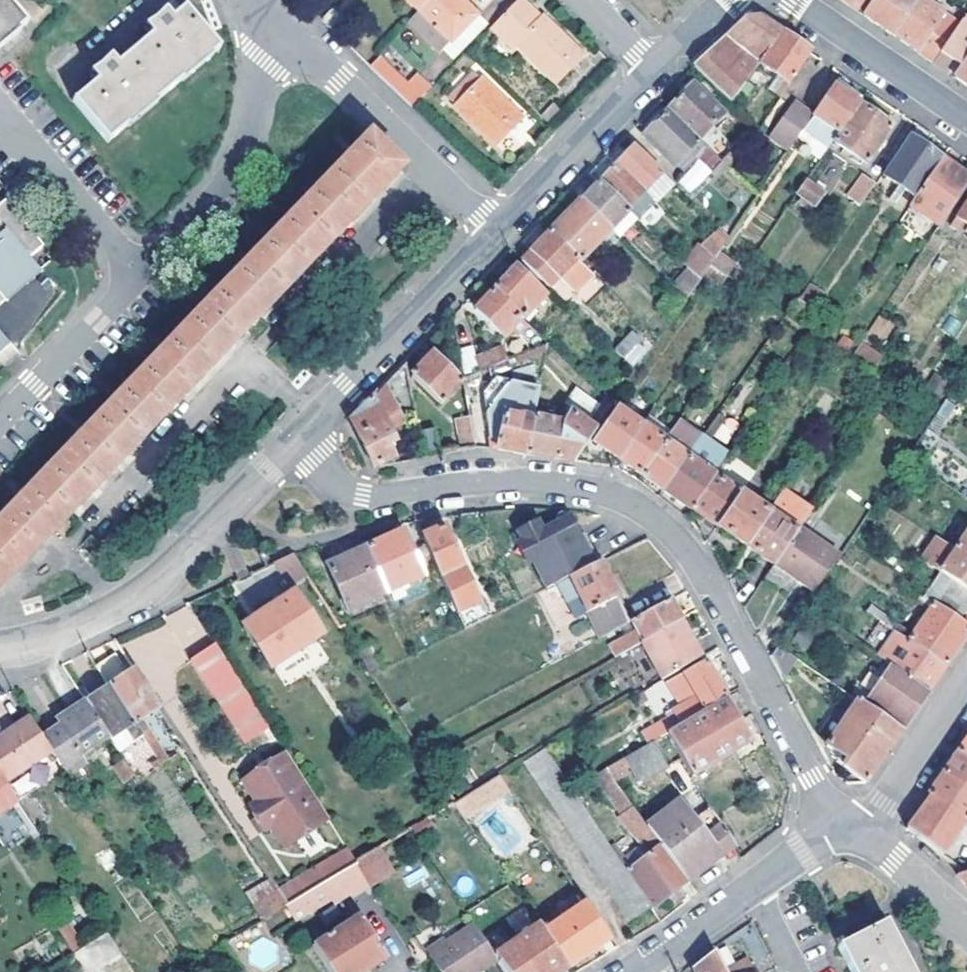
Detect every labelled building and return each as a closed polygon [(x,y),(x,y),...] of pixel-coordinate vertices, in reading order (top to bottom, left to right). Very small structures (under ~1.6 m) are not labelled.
[(15,26),(19,31),(27,24),(8,1),(7,0),(0,0),(0,39),(15,26)] [(420,11),(431,0),(408,0),(420,11)] [(411,21),(442,52),(445,49),(475,19),(477,16),(461,0),(431,0),(420,11),(411,21)] [(863,0),(842,0),(856,10),(863,0)] [(863,15),(891,34),(915,0),(914,0),(874,0),(863,15)] [(920,0),(915,0),(891,34),(932,63),(958,25),(920,0)] [(218,48),(183,7),(170,18),(164,10),(145,26),(151,34),(116,63),(111,57),(90,72),(97,81),(72,102),(107,142),(153,104),(218,48)] [(535,12),(511,36),(518,44),(517,44),(556,83),(582,56),(543,18),(542,19),(535,12)] [(750,77),(781,33),(760,18),(745,19),(694,68),(731,105),(733,102),(737,95),(750,77)] [(485,28),(475,19),(445,49),(454,59),(485,28)] [(961,68),(955,78),(966,86),(966,31),(958,25),(932,63),(945,72),(953,62),(961,68)] [(758,82),(781,98),(811,53),(781,33),(750,77),(758,82)] [(408,84),(378,57),(369,66),(413,108),(431,89),(418,75),(408,84)] [(473,74),(449,98),(457,106),(455,107),(495,145),(520,119),(482,81),(481,82),(473,74)] [(750,77),(737,95),(744,100),(758,82),(750,77)] [(699,140),(723,116),(692,86),(668,110),(699,140)] [(832,86),(811,116),(836,134),(858,103),(832,86)] [(858,103),(836,134),(832,140),(865,162),(890,126),(858,103)] [(794,105),(777,130),(794,142),(802,130),(811,116),(794,105)] [(699,140),(668,110),(643,137),(674,166),(699,140)] [(360,126),(347,114),(342,119),(355,131),(360,126)] [(836,134),(811,116),(802,130),(827,147),(832,140),(836,134)] [(915,197),(941,160),(922,146),(930,134),(916,125),(907,138),(882,175),(915,197)] [(370,136),(70,446),(0,518),(0,586),(5,580),(246,331),(262,314),(402,168),(370,136)] [(663,175),(633,146),(616,164),(645,193),(663,175)] [(966,185),(966,178),(941,160),(915,197),(910,206),(939,226),(966,185)] [(598,182),(628,210),(645,193),(616,164),(598,182)] [(864,178),(846,203),(858,211),(875,185),(864,178)] [(821,191),(805,180),(796,193),(813,204),(821,191)] [(628,210),(598,182),(580,200),(612,231),(630,213),(628,210)] [(42,271),(29,253),(42,243),(6,198),(0,202),(0,304),(42,271)] [(580,200),(550,232),(577,259),(581,262),(597,246),(605,253),(620,238),(612,231),(580,200)] [(955,218),(956,219),(951,227),(955,230),(961,223),(966,226),(964,230),(966,233),(966,200),(955,218)] [(577,259),(550,232),(521,261),(549,288),(577,259)] [(711,264),(727,276),(736,263),(719,251),(714,259),(711,264)] [(727,276),(711,264),(704,273),(723,285),(729,277),(727,276)] [(493,291),(519,316),(522,319),(524,317),(529,311),(543,296),(515,268),(493,291)] [(671,322),(686,301),(672,287),(657,309),(671,322)] [(474,310),(506,339),(514,331),(510,326),(519,316),(493,291),(474,310)] [(524,317),(527,321),(533,316),(529,311),(524,317)] [(870,333),(886,339),(893,323),(877,316),(870,333)] [(9,343),(0,330),(0,350),(9,343)] [(624,360),(640,342),(632,334),(615,351),(624,360)] [(503,350),(476,361),(480,371),(508,361),(503,350)] [(441,405),(462,381),(432,353),(409,377),(441,405)] [(900,375),(878,360),(870,373),(892,387),(900,375)] [(925,388),(941,398),(950,386),(934,375),(925,388)] [(382,386),(349,420),(375,466),(393,456),(387,443),(393,439),(388,429),(402,421),(382,386)] [(574,387),(568,399),(592,412),(598,400),(574,387)] [(526,454),(534,419),(538,394),(524,392),(519,414),(505,411),(498,442),(487,439),(484,448),(495,449),(526,454)] [(574,462),(613,406),(606,399),(587,424),(568,414),(561,425),(555,459),(574,462)] [(619,459),(642,425),(616,408),(592,441),(619,459)] [(709,436),(731,442),(738,420),(715,413),(709,436)] [(458,419),(465,450),(475,448),(469,417),(458,419)] [(555,459),(561,425),(534,419),(526,454),(555,459)] [(668,435),(646,420),(642,425),(664,441),(668,435)] [(641,474),(664,441),(642,425),(619,459),(641,474)] [(665,491),(688,456),(673,446),(682,433),(674,427),(668,435),(664,441),(641,474),(665,491)] [(437,455),(432,429),(418,432),(423,457),(437,455)] [(714,474),(696,462),(700,456),(704,449),(697,444),(688,456),(665,491),(691,508),(714,474)] [(718,468),(700,456),(696,462),(714,474),(718,468)] [(691,508),(745,545),(768,512),(714,474),(691,508)] [(812,509),(784,489),(779,496),(808,514),(812,509)] [(774,565),(799,528),(808,514),(779,496),(768,512),(745,545),(774,565)] [(882,501),(877,498),(874,504),(879,506),(882,501)] [(412,521),(461,632),(483,620),(442,528),(433,532),(427,518),(412,521)] [(552,585),(597,562),(582,533),(577,536),(572,528),(560,534),(555,523),(540,532),(534,521),(513,532),(519,543),(522,542),(531,560),(530,562),(544,589),(550,586),(552,585)] [(774,565),(813,592),(821,581),(839,555),(799,528),(774,565)] [(955,550),(966,559),(966,532),(955,550)] [(364,549),(385,594),(421,577),(400,533),(364,549)] [(934,537),(921,557),(941,570),(955,550),(934,537)] [(531,560),(522,542),(519,543),(514,545),(525,565),(530,562),(531,560)] [(385,594),(364,549),(326,566),(347,611),(385,594)] [(941,570),(931,586),(965,609),(966,606),(966,559),(955,550),(941,570)] [(302,570),(292,554),(275,563),(286,580),(302,570)] [(616,597),(597,562),(552,585),(563,605),(577,597),(598,640),(628,623),(614,598),(616,597)] [(821,581),(813,592),(804,607),(812,613),(830,587),(821,581)] [(966,634),(966,628),(957,621),(965,609),(931,586),(927,592),(923,598),(931,603),(912,633),(895,622),(890,628),(907,639),(946,665),(966,634)] [(291,595),(241,628),(269,669),(319,637),(291,595)] [(679,622),(667,602),(628,623),(633,633),(607,648),(612,659),(638,645),(679,622)] [(870,614),(890,628),(895,622),(875,608),(870,614)] [(699,659),(679,622),(638,645),(659,683),(699,659)] [(890,666),(928,691),(946,665),(907,639),(898,653),(885,644),(877,656),(890,666)] [(244,744),(269,728),(254,705),(215,645),(190,661),(244,744)] [(357,652),(371,678),(383,671),(369,646),(357,652)] [(109,686),(134,725),(140,720),(159,708),(134,670),(129,675),(114,653),(96,665),(109,686)] [(726,699),(704,663),(682,676),(695,698),(670,713),(673,717),(640,737),(646,747),(649,745),(665,735),(726,699)] [(900,731),(928,691),(890,666),(863,706),(900,731)] [(141,736),(134,725),(109,686),(86,702),(108,737),(110,740),(122,731),(132,745),(135,743),(137,745),(144,741),(141,736)] [(629,700),(640,694),(636,686),(625,693),(629,700)] [(665,735),(690,779),(751,743),(726,699),(665,735)] [(108,737),(86,702),(55,721),(61,728),(44,740),(51,750),(66,774),(84,763),(79,757),(108,737)] [(865,783),(900,731),(863,706),(857,702),(827,746),(847,760),(842,767),(865,783)] [(29,716),(0,735),(0,774),(5,781),(51,750),(44,740),(29,716)] [(141,736),(147,731),(140,720),(134,725),(141,736)] [(168,761),(147,731),(141,736),(144,741),(157,760),(161,766),(168,761)] [(957,755),(966,762),(966,740),(957,755)] [(664,770),(649,745),(646,747),(604,772),(632,808),(641,803),(632,789),(664,770)] [(330,821),(285,753),(242,783),(255,804),(248,808),(266,833),(272,829),(286,850),(330,821)] [(620,865),(570,792),(543,753),(522,765),(631,925),(652,911),(620,865)] [(966,792),(966,762),(957,755),(943,775),(966,792)] [(161,766),(157,760),(151,765),(154,770),(161,766)] [(11,778),(17,794),(51,781),(44,765),(11,778)] [(943,775),(928,797),(964,821),(966,816),(966,792),(943,775)] [(455,804),(452,806),(466,827),(510,800),(496,781),(455,804)] [(688,882),(736,846),(709,810),(690,824),(676,804),(646,827),(688,882)] [(688,882),(646,827),(634,812),(621,822),(649,858),(633,870),(626,860),(620,865),(652,911),(688,882)] [(318,868),(326,881),(351,866),(357,863),(348,849),(318,868)] [(357,863),(351,866),(361,882),(365,889),(388,875),(374,853),(357,863)] [(326,881),(286,906),(296,921),(361,882),(351,866),(326,881)] [(408,888),(430,876),(424,866),(402,878),(408,888)] [(318,868),(277,892),(286,906),(326,881),(318,868)] [(964,873),(956,874),(966,886),(966,872),(964,873)] [(286,906),(277,892),(252,908),(260,921),(286,906)] [(607,941),(582,905),(539,933),(565,970),(607,941)] [(311,947),(327,971),(370,971),(385,962),(371,941),(378,935),(369,920),(361,925),(356,917),(311,947)] [(72,921),(59,929),(72,950),(84,943),(72,921)] [(883,921),(838,945),(852,971),(910,971),(883,921)] [(470,924),(443,943),(445,946),(429,958),(438,971),(480,971),(495,961),(495,960),(470,924)] [(116,963),(123,959),(109,931),(76,948),(89,971),(121,971),(116,963)] [(539,933),(538,931),(495,960),(495,961),(503,971),(563,971),(565,970),(539,933)] [(429,958),(445,946),(443,943),(441,940),(424,952),(429,958)] [(716,955),(715,954),(695,970),(696,971),(725,971),(716,955)] [(725,971),(754,971),(750,963),(734,970),(728,958),(716,955),(725,971)]
